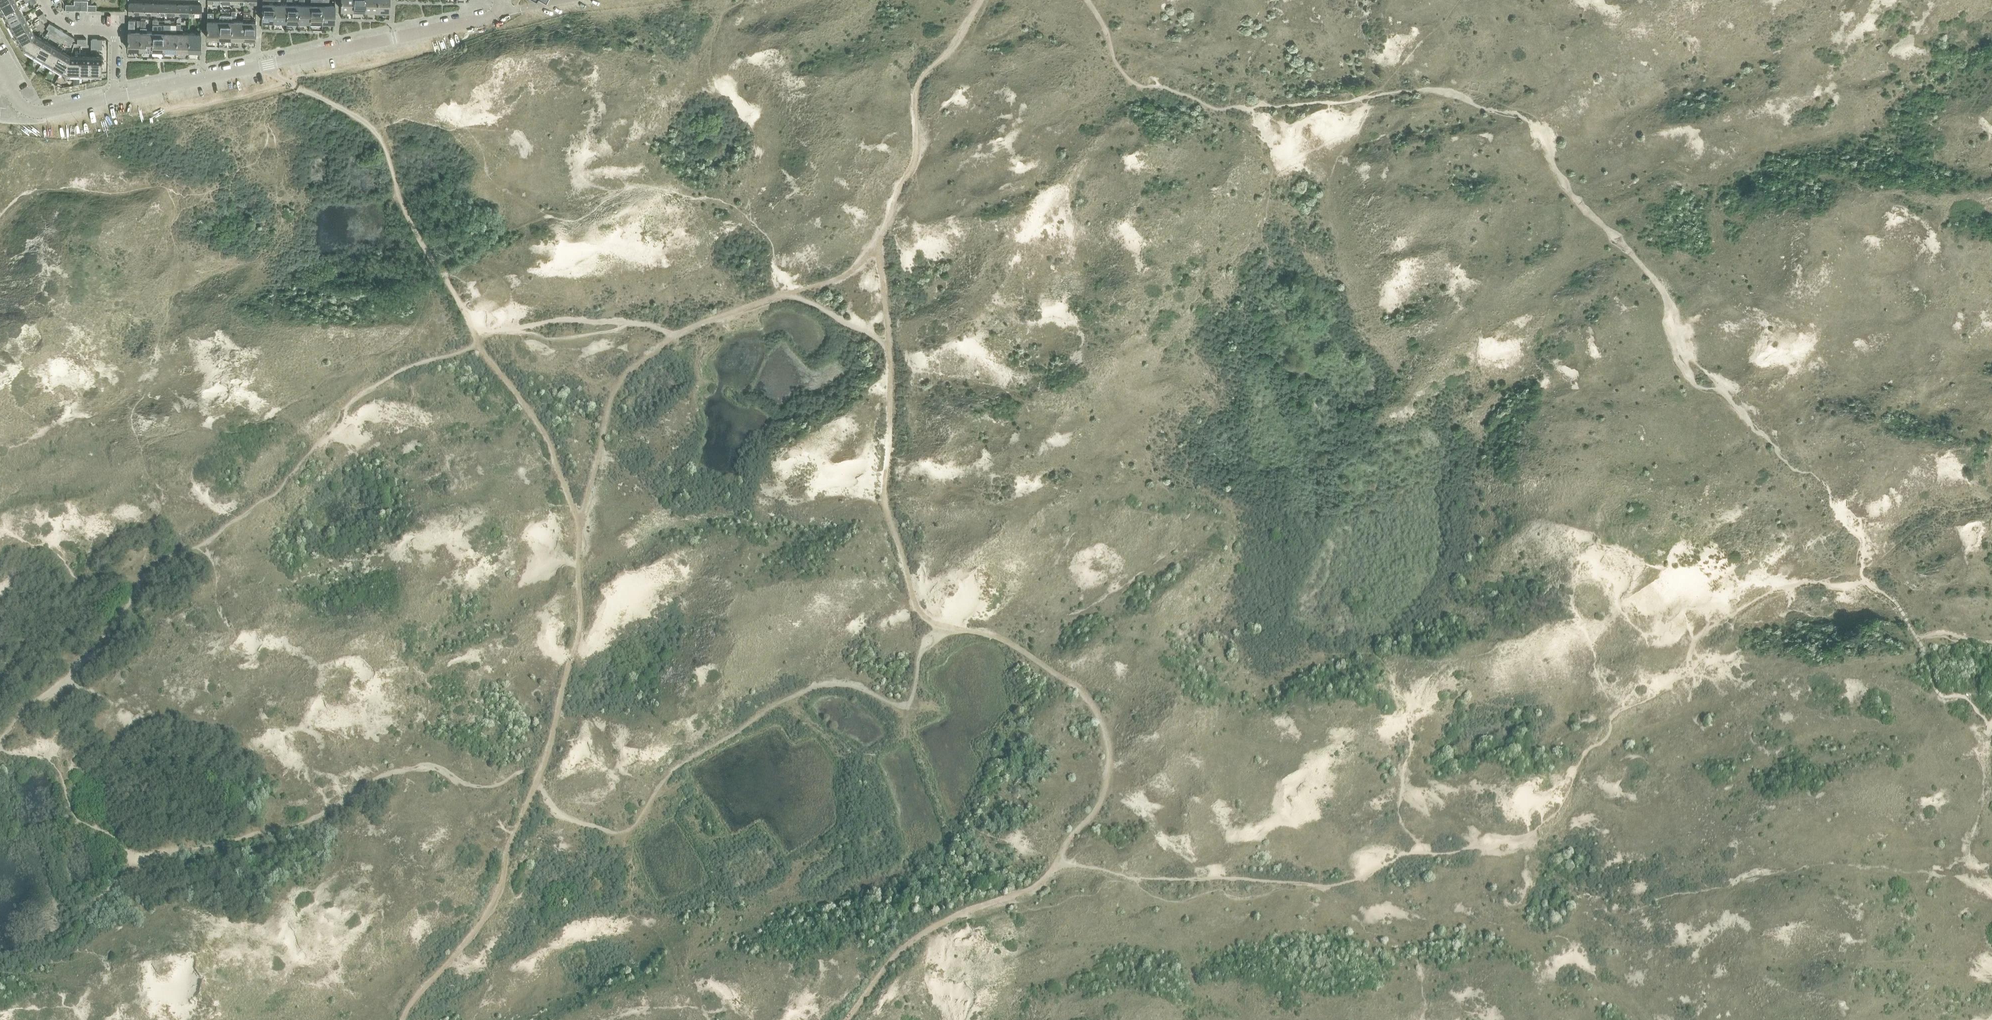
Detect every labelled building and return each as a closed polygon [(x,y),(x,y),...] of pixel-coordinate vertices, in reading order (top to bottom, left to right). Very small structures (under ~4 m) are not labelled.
[(4,15),(19,7),(15,0),(9,0),(0,5),(0,9),(4,15)] [(81,10),(81,0),(72,0),(72,4),(70,4),(70,10),(81,10)] [(92,10),(92,4),(86,4),(86,0),(81,0),(81,10),(92,10)] [(275,21),(275,0),(263,0),(262,20),(275,21)] [(286,21),(287,3),(281,3),(281,0),(275,0),(275,21),(286,21)] [(298,21),(299,4),(292,4),(292,0),(287,0),(287,3),(286,21),(298,21)] [(310,21),(311,4),(305,4),(305,0),(299,0),(299,4),(298,21),(310,21)] [(322,22),(323,4),(317,4),(317,0),(311,0),(311,4),(310,21),(322,22)] [(322,22),(334,22),(335,4),(329,4),(329,0),(323,0),(323,4),(322,22)] [(341,9),(353,9),(353,0),(341,0),(341,9)] [(365,9),(365,0),(353,0),(353,9),(365,9)] [(377,10),(377,0),(365,0),(365,9),(377,10)] [(377,10),(389,10),(389,0),(377,0),(377,10)] [(128,13),(141,14),(141,3),(129,3),(128,13)] [(141,14),(155,14),(155,3),(141,3),(141,14)] [(155,14),(165,14),(165,4),(155,3),(155,14)] [(165,14),(175,15),(175,4),(165,4),(165,14)] [(178,15),(189,15),(189,4),(179,4),(175,4),(175,15),(178,15)] [(189,4),(189,15),(201,15),(201,5),(189,4)] [(4,15),(9,25),(24,16),(19,7),(4,15)] [(219,38),(231,39),(232,20),(226,20),(226,14),(222,14),(222,9),(220,9),(220,20),(219,38)] [(244,21),(243,39),(255,39),(256,21),(249,21),(250,11),(248,11),(244,11),(244,21)] [(208,13),(208,20),(207,38),(219,38),(220,20),(214,20),(214,13),(208,13)] [(9,25),(14,34),(29,26),(24,16),(9,25)] [(176,50),(188,51),(188,33),(182,33),(182,28),(181,28),(181,16),(179,16),(176,18),(176,33),(176,50)] [(140,49),(152,50),(152,32),(146,32),(146,27),(145,27),(146,18),(141,18),(141,20),(140,26),(140,32),(140,49)] [(127,49),(140,49),(140,32),(135,31),(135,19),(128,19),(127,49)] [(152,50),(164,50),(164,32),(158,32),(158,24),(157,24),(157,19),(153,19),(152,32),(152,50)] [(164,50),(176,50),(176,33),(170,32),(170,20),(164,19),(164,32),(164,50)] [(231,39),(243,39),(244,21),(232,20),(231,39)] [(47,33),(56,39),(62,30),(53,25),(50,30),(49,30),(47,33)] [(14,34),(22,48),(34,35),(29,26),(14,34)] [(56,39),(65,44),(71,35),(62,30),(56,39)] [(188,33),(188,51),(200,51),(200,33),(188,33)] [(22,48),(34,55),(43,40),(34,35),(22,48)] [(71,35),(65,44),(69,46),(74,38),(71,35)] [(91,38),(91,48),(102,48),(102,38),(91,38)] [(34,55),(43,61),(52,46),(43,40),(34,55)] [(43,61),(52,66),(61,51),(52,46),(43,61)] [(52,66),(62,72),(70,56),(61,51),(52,66)] [(79,75),(81,75),(81,57),(70,56),(62,72),(66,75),(75,75),(79,75)] [(81,75),(91,75),(91,57),(81,57),(81,75)] [(91,57),(91,75),(102,75),(102,57),(91,57)]
